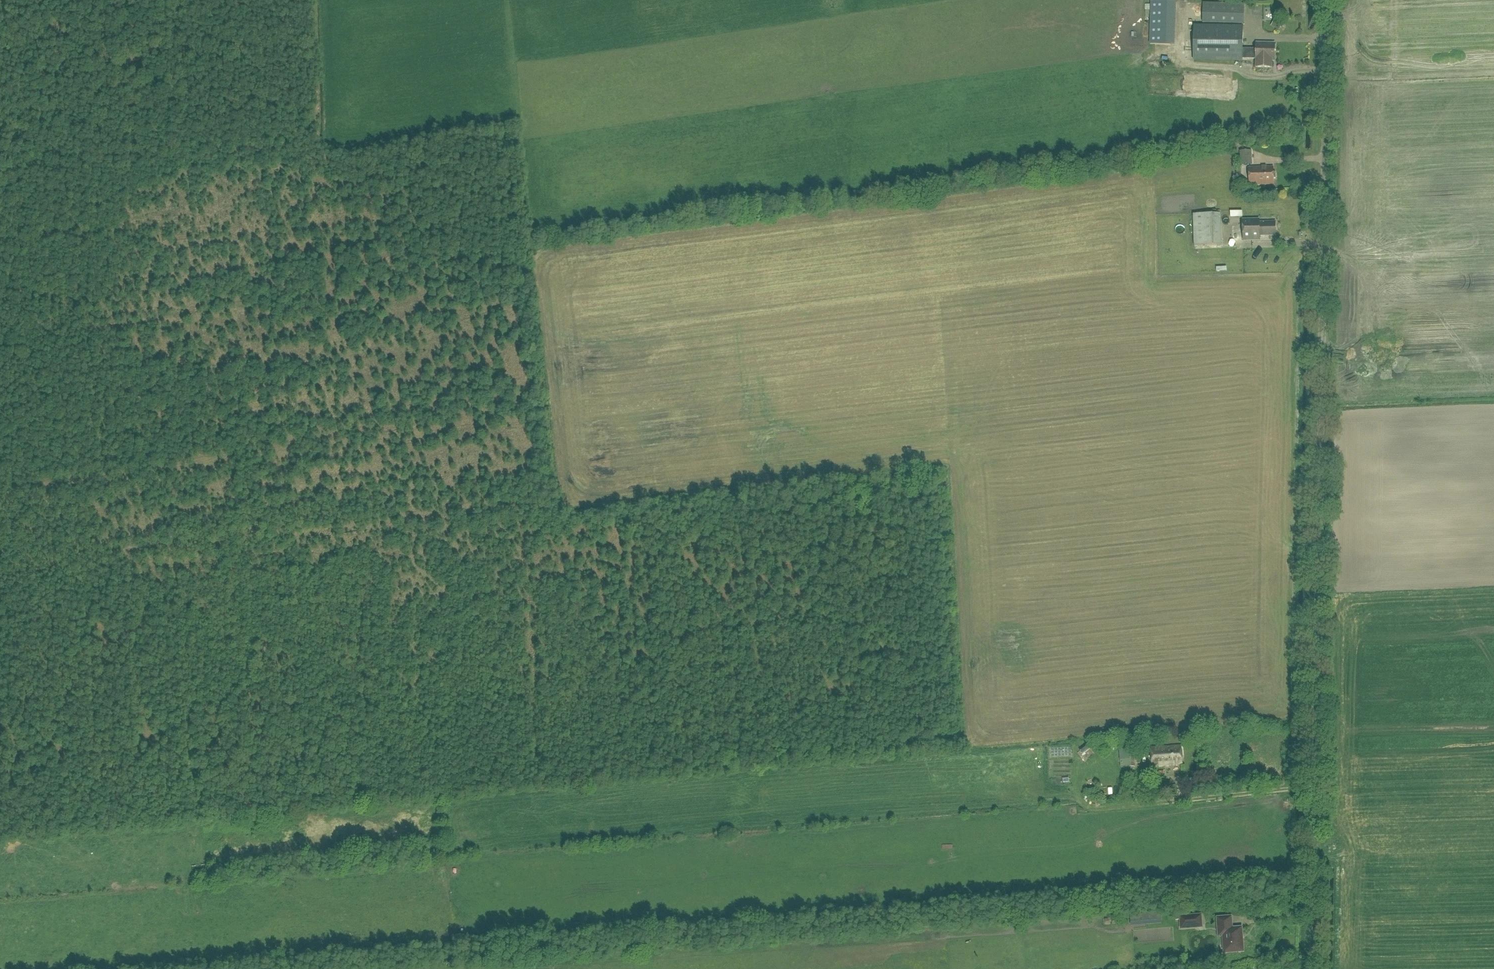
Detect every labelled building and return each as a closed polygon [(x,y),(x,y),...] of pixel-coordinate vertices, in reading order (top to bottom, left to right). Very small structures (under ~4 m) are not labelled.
[(1244,4),(1203,3),(1202,23),(1244,24),(1244,4)] [(1272,61),(1274,61),(1275,43),(1256,43),(1256,49),(1242,49),(1243,28),(1194,27),(1194,59),(1242,60),(1242,59),(1256,59),(1255,67),(1272,68),(1272,61)] [(1243,150),(1244,164),(1255,164),(1254,149),(1243,150)] [(1273,185),(1273,167),(1252,168),(1252,173),(1250,173),(1250,185),(1273,185)] [(1222,246),(1220,215),(1194,216),(1195,247),(1222,246)] [(1259,222),(1259,219),(1242,220),(1243,241),(1260,240),(1260,236),(1275,236),(1275,222),(1259,222)] [(1123,762),(1133,762),(1133,745),(1122,746),(1123,762)] [(1182,764),(1181,746),(1151,748),(1152,766),(1182,764)] [(1163,924),(1162,913),(1131,916),(1132,927),(1163,924)] [(1204,929),(1202,915),(1180,917),(1180,918),(1177,918),(1177,922),(1180,922),(1181,931),(1204,929)] [(1232,928),(1232,917),(1218,918),(1218,930),(1223,929),(1224,945),(1226,944),(1226,952),(1243,951),(1242,928),(1232,928)]
